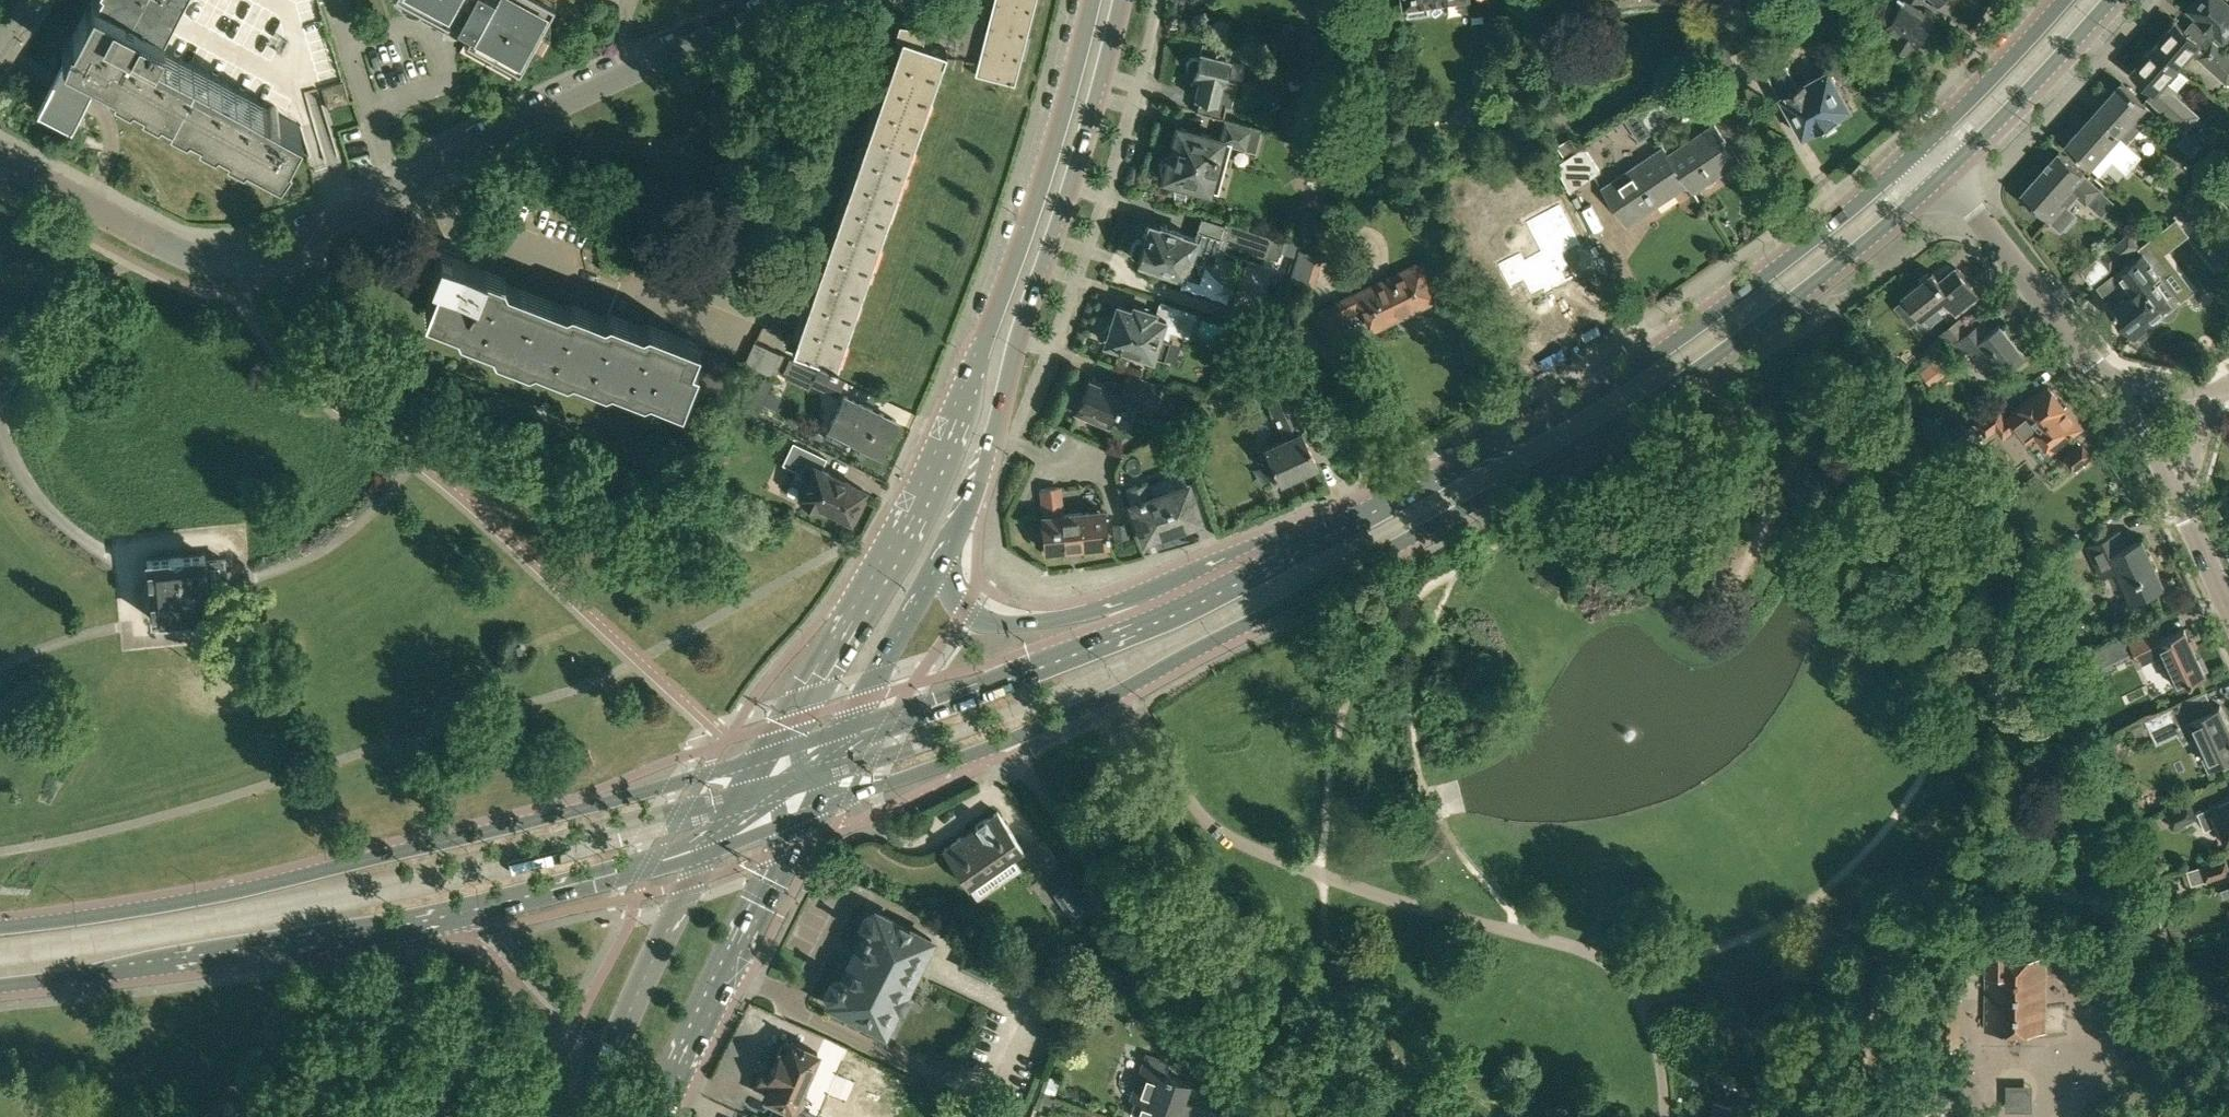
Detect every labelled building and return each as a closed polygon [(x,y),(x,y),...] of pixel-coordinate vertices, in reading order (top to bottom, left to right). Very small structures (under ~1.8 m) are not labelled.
[(77,118),(100,72),(278,167),(299,125),(155,48),(180,0),(89,0),(62,52),(66,54),(42,99),(77,118)] [(444,8),(445,8),(446,9),(444,29),(466,36),(464,39),(517,68),(554,0),(429,0),(444,8)] [(1034,10),(996,0),(994,0),(988,25),(1027,35),(1034,10)] [(1034,10),(1036,0),(996,0),(1034,10)] [(1407,2),(1408,3),(1410,14),(1429,11),(1429,7),(1448,3),(1447,0),(1406,0),(1407,2)] [(1723,12),(1741,10),(1740,0),(1722,0),(1723,12)] [(1912,0),(1888,0),(1886,2),(1889,4),(1889,5),(1896,10),(1887,24),(1889,25),(1883,33),(1894,40),(1893,43),(1907,52),(1914,42),(1918,44),(1936,16),(1929,11),(1912,0)] [(2189,6),(2197,13),(2195,15),(2215,33),(2217,31),(2226,38),(2228,39),(2228,1),(2228,0),(2195,0),(2189,6)] [(937,64),(939,65),(941,59),(945,47),(921,39),(922,24),(896,19),(891,34),(893,34),(890,43),(896,44),(790,345),(826,356),(825,360),(833,362),(835,356),(834,355),(937,64)] [(2223,80),(2228,74),(2228,54),(2211,38),(2205,45),(2182,26),(2175,21),(2153,45),(2178,67),(2192,52),(2223,80)] [(1021,60),(1027,35),(988,25),(981,50),(1021,60)] [(1224,79),(1228,58),(1231,47),(1206,42),(1204,51),(1200,51),(1198,56),(1196,56),(1194,56),(1192,56),(1191,57),(1189,58),(1188,61),(1187,64),(1187,66),(1187,67),(1189,69),(1191,71),(1195,73),(1193,79),(1199,81),(1195,96),(1200,97),(1197,109),(1223,116),(1225,105),(1230,106),(1236,81),(1224,79)] [(2189,77),(2178,67),(2153,45),(2131,69),(2138,75),(2153,88),(2146,95),(2184,130),(2193,119),(2187,114),(2192,107),(2175,92),(2189,77)] [(1021,60),(981,50),(978,63),(975,75),(1014,85),(1021,60)] [(1779,66),(1767,73),(1802,135),(1821,125),(1823,129),(1835,122),(1833,118),(1852,108),(1829,66),(1797,84),(1778,51),(1773,54),(1779,66)] [(2094,113),(2119,135),(2128,143),(2156,112),(2122,82),(2094,113)] [(2138,152),(2128,143),(2119,135),(2094,113),(2066,144),(2076,153),(2100,174),(2121,150),(2131,159),(2138,152)] [(1160,162),(1159,164),(1160,166),(1160,168),(1161,169),(1162,171),(1165,172),(1164,175),(1207,187),(1214,161),(1225,164),(1230,144),(1231,141),(1245,144),(1249,127),(1226,121),(1222,137),(1218,136),(1177,126),(1169,156),(1167,156),(1166,156),(1164,157),(1162,158),(1161,160),(1160,162)] [(1713,122),(1667,153),(1689,186),(1694,193),(1740,162),(1713,122)] [(2177,142),(2191,155),(2201,145),(2187,132),(2177,142)] [(1570,137),(1557,146),(1564,156),(1577,147),(1570,137)] [(1584,146),(1555,165),(1570,191),(1601,171),(1584,146)] [(1628,227),(1689,186),(1667,153),(1663,146),(1601,187),(1628,227)] [(2059,151),(2022,194),(2026,198),(2024,200),(2032,208),(2034,206),(2050,220),(2062,230),(2077,213),(2069,206),(2077,196),(2086,204),(2087,202),(2099,189),(2081,174),(2083,172),(2073,163),(2059,151)] [(2218,183),(2224,194),(2228,191),(2228,175),(2228,172),(2218,183)] [(2183,193),(2175,201),(2189,213),(2196,204),(2183,193)] [(1520,253),(1498,264),(1511,288),(1512,287),(1511,285),(1523,279),(1531,293),(1544,287),(1545,290),(1544,290),(1545,292),(1575,276),(1575,275),(1574,275),(1569,267),(1561,252),(1578,243),(1579,245),(1580,244),(1560,204),(1527,221),(1534,235),(1542,250),(1525,259),(1521,252),(1520,253)] [(1135,240),(1132,250),(1137,256),(1136,258),(1200,279),(1206,263),(1212,264),(1217,248),(1262,263),(1266,253),(1277,257),(1283,239),(1225,221),(1225,222),(1201,215),(1195,235),(1179,230),(1179,229),(1161,223),(1161,224),(1150,220),(1144,236),(1143,236),(1142,238),(1135,240)] [(1298,232),(1303,242),(1319,234),(1314,224),(1298,232)] [(2109,270),(2112,267),(2139,247),(2128,233),(2099,256),(2109,270)] [(1297,244),(1283,239),(1277,257),(1292,261),(1297,244)] [(2131,292),(2119,301),(2120,303),(2112,309),(2114,312),(2112,313),(2133,340),(2151,327),(2148,322),(2152,320),(2154,322),(2163,315),(2161,312),(2170,306),(2152,282),(2160,276),(2154,269),(2159,264),(2147,248),(2115,272),(2131,292)] [(687,385),(726,400),(740,361),(701,345),(695,361),(690,359),(697,341),(686,336),(684,341),(647,327),(645,331),(609,317),(607,321),(570,307),(568,311),(498,283),(499,279),(463,265),(465,259),(439,249),(430,274),(437,277),(425,308),(477,328),(475,334),(551,363),(552,358),(589,372),(591,368),(627,382),(629,378),(682,398),(687,385)] [(1415,312),(1417,307),(1438,297),(1421,261),(1315,312),(1328,339),(1343,331),(1335,315),(1363,302),(1375,327),(1399,315),(1404,317),(1415,312)] [(1895,306),(1910,325),(1920,317),(1921,317),(1943,299),(1955,314),(1979,296),(1956,267),(1940,280),(1933,271),(1929,275),(1927,273),(1920,278),(1922,280),(1903,295),(1906,297),(1895,306)] [(1165,315),(1140,307),(1134,305),(1133,310),(1117,305),(1111,323),(1104,326),(1102,332),(1106,338),(1105,341),(1132,349),(1131,353),(1144,357),(1145,354),(1149,355),(1152,354),(1163,357),(1170,338),(1159,334),(1161,326),(1188,335),(1196,310),(1170,301),(1165,315)] [(1961,315),(1938,334),(1946,345),(1970,327),(1961,315)] [(1991,380),(2024,354),(1999,323),(1990,330),(1983,320),(1951,345),(1959,355),(1966,349),(1991,380)] [(792,358),(787,356),(758,343),(752,341),(743,361),(774,375),(778,367),(787,371),(792,358)] [(1939,356),(1920,370),(1931,384),(1949,370),(1939,356)] [(817,369),(811,382),(835,393),(841,380),(817,369)] [(1125,371),(1120,384),(1111,380),(1109,385),(1089,376),(1076,407),(1091,413),(1090,416),(1108,424),(1119,397),(1149,410),(1154,398),(1160,385),(1125,371)] [(1263,447),(1275,474),(1279,482),(1317,464),(1302,430),(1305,429),(1282,380),(1262,389),(1284,437),(1263,447)] [(1973,424),(1951,441),(1971,467),(1989,453),(1985,447),(1997,438),(1993,433),(1996,430),(2002,438),(2016,427),(2024,437),(2034,430),(2045,444),(2059,433),(2063,438),(2078,427),(2047,386),(2014,411),(2013,410),(2005,416),(1997,405),(1973,424)] [(826,428),(822,438),(856,454),(861,445),(880,454),(896,420),(842,395),(826,428)] [(849,518),(863,489),(822,469),(827,458),(794,442),(783,464),(800,471),(799,474),(808,478),(800,494),(804,495),(803,498),(816,505),(817,502),(849,518)] [(2089,457),(2080,445),(2062,458),(2072,470),(2089,457)] [(1147,481),(1126,488),(1143,538),(1199,519),(1183,471),(1148,483),(1147,481)] [(1079,546),(1107,543),(1105,509),(1063,513),(1061,485),(1042,487),(1045,516),(1041,516),(1041,517),(1043,517),(1045,548),(1044,548),(1044,549),(1069,547),(1069,552),(1079,551),(1079,546)] [(2131,602),(2152,592),(2164,587),(2142,539),(2126,546),(2119,530),(2086,545),(2101,579),(2117,572),(2131,602)] [(176,617),(186,616),(186,614),(204,613),(205,614),(210,614),(210,612),(227,611),(223,558),(204,560),(204,559),(205,558),(205,554),(200,555),(200,556),(181,558),(181,557),(170,558),(170,559),(150,561),(150,560),(146,560),(146,565),(147,565),(148,581),(149,585),(147,585),(150,619),(155,619),(155,617),(176,615),(176,617)] [(2134,666),(2139,664),(2163,653),(2178,687),(2205,675),(2184,629),(2162,639),(2156,628),(2128,640),(2133,650),(2128,652),(2134,666)] [(2112,662),(2103,644),(2076,656),(2084,674),(2112,662)] [(2168,708),(2151,716),(2147,718),(2156,736),(2157,740),(2180,730),(2184,741),(2189,739),(2196,735),(2209,765),(2221,760),(2228,756),(2228,725),(2220,705),(2213,708),(2205,692),(2168,708)] [(2198,812),(2205,829),(2219,823),(2227,842),(2228,841),(2228,799),(2198,812)] [(2173,828),(2195,818),(2187,801),(2165,811),(2173,828)] [(997,811),(942,849),(967,885),(1022,847),(997,811)] [(1060,863),(1044,840),(1025,853),(1041,877),(1060,863)] [(2192,883),(2205,880),(2228,873),(2225,859),(2188,869),(2192,883)] [(2140,931),(2159,927),(2155,909),(2137,913),(2140,931)] [(904,992),(924,953),(931,939),(875,911),(874,914),(866,915),(861,925),(865,932),(863,936),(865,937),(844,978),(842,977),(840,980),(831,982),(826,992),(829,1000),(828,1003),(843,1011),(841,1013),(856,1021),(857,1018),(884,1031),(896,1008),(902,1007),(907,997),(904,992)] [(2046,1030),(2047,957),(2013,956),(2013,932),(1988,932),(1987,1029),(2046,1030)] [(1032,956),(1020,963),(1026,973),(1038,966),(1032,956)] [(754,1084),(768,1090),(765,1095),(777,1100),(769,1116),(813,1116),(799,1111),(805,1095),(799,1093),(816,1054),(783,1039),(771,1066),(764,1062),(754,1084)] [(1191,1104),(1180,1101),(1187,1082),(1169,1075),(1170,1074),(1165,1072),(1168,1063),(1147,1056),(1131,1100),(1134,1101),(1129,1114),(1136,1116),(1186,1116),(1191,1104)] [(1049,1075),(1043,1092),(1054,1095),(1060,1079),(1049,1075)] [(1043,1092),(1037,1108),(1048,1112),(1054,1095),(1043,1092)] [(1801,1114),(1778,1112),(1751,1108),(1752,1105),(1717,1101),(1715,1116),(1801,1116),(1801,1114)]
